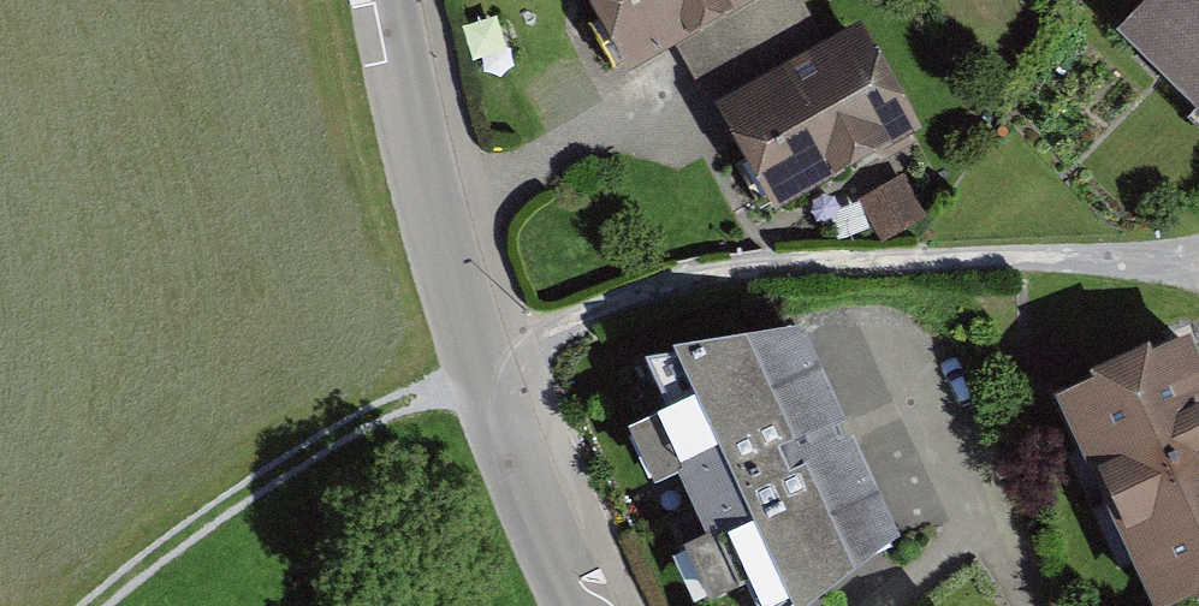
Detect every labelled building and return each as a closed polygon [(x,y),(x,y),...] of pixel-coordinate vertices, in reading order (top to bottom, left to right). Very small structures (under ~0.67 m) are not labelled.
[(632,86),(681,57),(778,1),(777,0),(581,0),(632,86)] [(716,117),(830,50),(801,0),(777,0),(778,1),(681,57),(716,117)] [(1111,29),(1198,121),(1198,0),(1142,0),(1111,29)] [(859,33),(830,50),(716,117),(778,224),(922,140),(859,33)] [(643,354),(754,605),(806,605),(899,542),(804,330),(643,354)] [(1044,400),(1136,605),(1159,605),(1198,588),(1198,378),(1182,339),(1044,400)]
